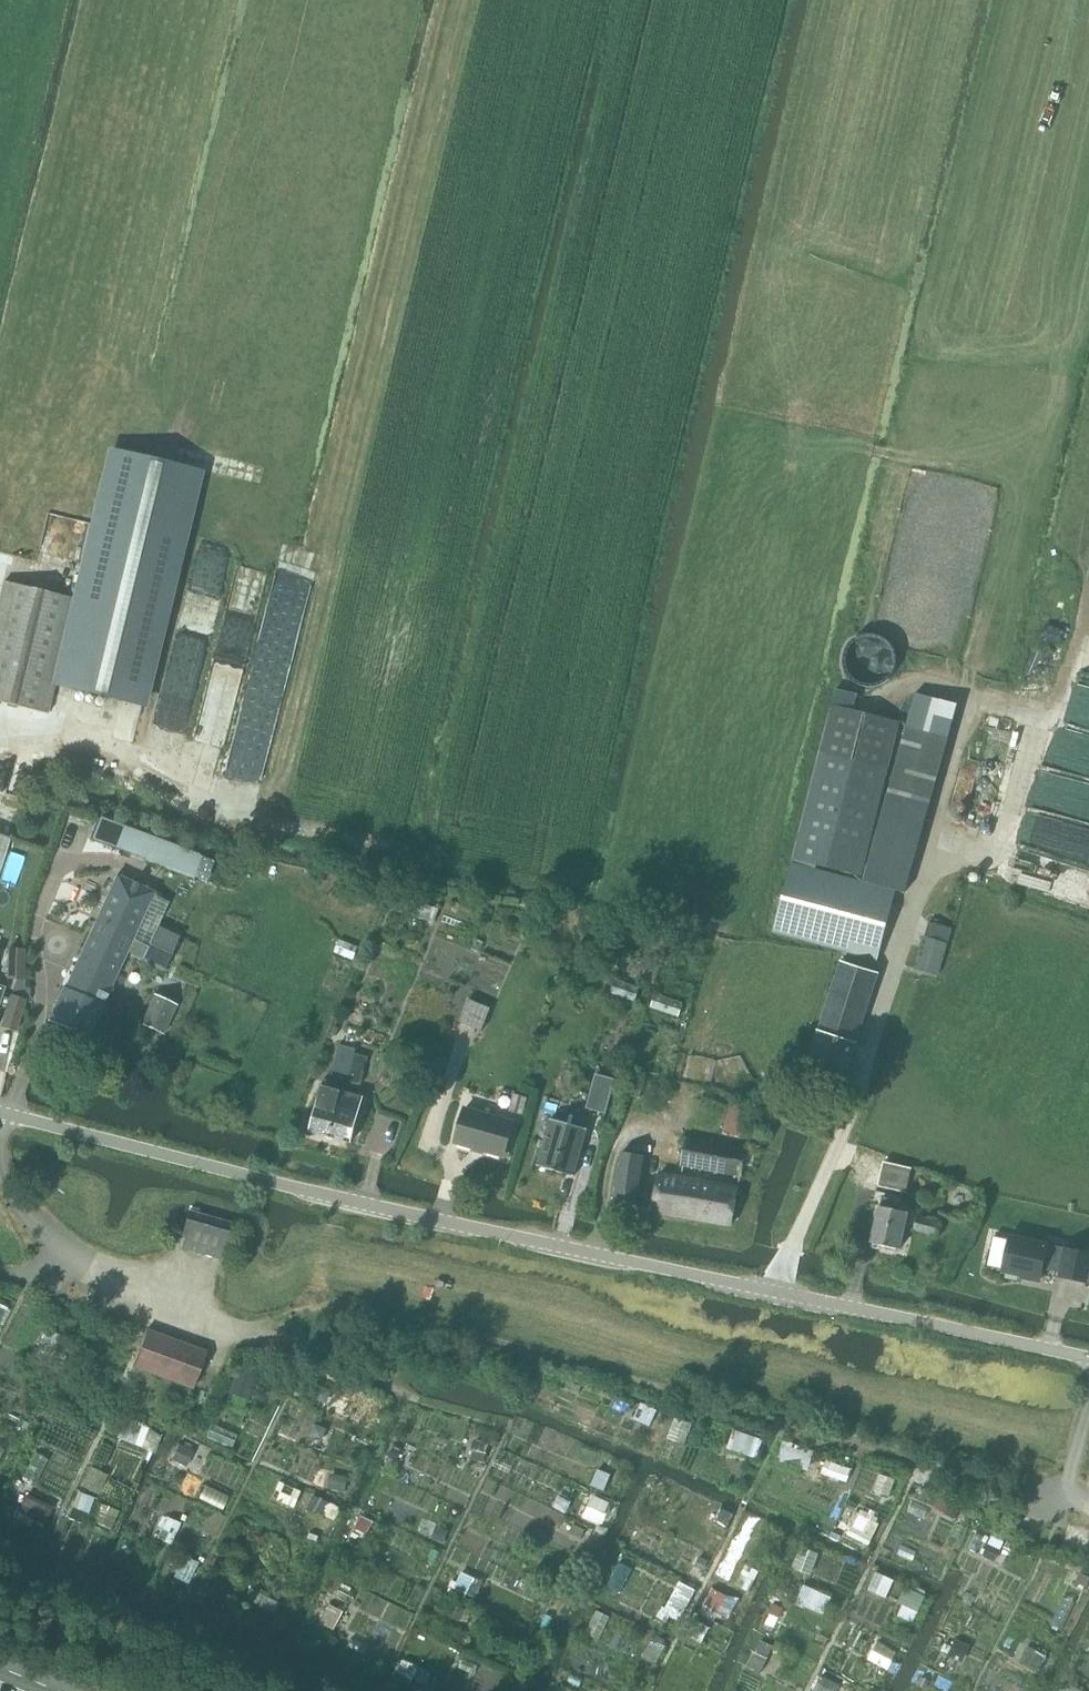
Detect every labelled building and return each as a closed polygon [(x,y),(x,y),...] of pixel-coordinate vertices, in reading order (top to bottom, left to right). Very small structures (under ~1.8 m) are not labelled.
[(199,469),(115,449),(57,685),(142,706),(199,469)] [(0,593),(0,700),(47,711),(74,597),(3,579),(0,593)] [(821,751),(794,858),(817,864),(862,875),(889,768),(900,721),(855,709),(833,704),(821,751)] [(913,704),(864,881),(906,892),(955,715),(913,704)] [(101,819),(93,840),(195,878),(203,857),(101,819)] [(10,838),(0,835),(0,868),(10,838)] [(816,870),(817,864),(794,858),(775,928),(878,956),(896,891),(816,870)] [(67,1027),(90,1037),(105,1005),(112,1008),(117,997),(108,993),(154,894),(117,877),(66,988),(64,987),(63,989),(60,990),(57,996),(58,999),(49,1019),(54,1021),(55,1025),(63,1029),(67,1027)] [(680,920),(676,936),(683,938),(687,922),(680,920)] [(929,922),(925,936),(948,942),(952,929),(929,922)] [(141,962),(162,973),(179,940),(158,929),(141,962)] [(947,943),(925,937),(919,959),(940,965),(947,943)] [(9,949),(8,978),(17,978),(11,996),(24,1000),(25,980),(26,949),(9,949)] [(820,1028),(807,1066),(845,1078),(879,974),(842,962),(820,1028)] [(6,1013),(1,1028),(17,1033),(27,1001),(24,1000),(11,996),(10,1000),(6,1013)] [(142,1023),(164,1032),(177,1005),(155,996),(142,1023)] [(468,1000),(460,1023),(482,1031),(491,1009),(468,1000)] [(332,1074),(361,1082),(368,1057),(353,1053),(354,1049),(340,1045),(332,1074)] [(607,1113),(616,1079),(597,1074),(587,1108),(607,1113)] [(322,1085),(310,1131),(351,1142),(364,1097),(322,1085)] [(514,1094),(510,1111),(523,1115),(527,1098),(514,1094)] [(735,1097),(725,1126),(743,1132),(752,1103),(735,1097)] [(466,1108),(456,1142),(505,1156),(514,1122),(466,1108)] [(552,1120),(539,1165),(538,1164),(538,1166),(574,1176),(575,1175),(574,1175),(587,1130),(588,1130),(588,1129),(551,1118),(551,1120),(552,1120)] [(682,1166),(740,1176),(745,1147),(687,1137),(682,1166)] [(614,1204),(637,1208),(646,1155),(623,1151),(614,1204)] [(913,1168),(884,1161),(878,1186),(907,1192),(913,1168)] [(653,1211),(732,1225),(738,1187),(660,1174),(653,1211)] [(872,1243),(900,1249),(908,1212),(895,1209),(897,1200),(883,1197),(881,1206),(880,1206),(872,1243)] [(189,1210),(179,1246),(221,1258),(232,1222),(189,1210)] [(940,1221),(918,1215),(913,1230),(936,1237),(940,1221)] [(989,1264),(1004,1267),(1003,1271),(1041,1279),(1043,1268),(1060,1272),(1059,1276),(1088,1282),(1088,1276),(1088,1253),(1065,1248),(1048,1245),(1048,1244),(1011,1236),(1010,1240),(995,1236),(989,1264)] [(147,1329),(134,1366),(194,1388),(207,1351),(147,1329)] [(63,1358),(71,1339),(47,1330),(40,1349),(63,1358)] [(257,1372),(240,1365),(230,1391),(247,1398),(257,1372)] [(319,1383),(314,1396),(328,1401),(333,1388),(319,1383)] [(650,1426),(657,1411),(639,1403),(632,1418),(650,1426)] [(142,1446),(150,1428),(126,1418),(118,1436),(142,1446)] [(668,1437),(684,1444),(692,1425),(676,1418),(668,1437)] [(316,1424),(312,1435),(323,1439),(327,1428),(316,1424)] [(757,1458),(764,1438),(735,1428),(729,1448),(757,1458)] [(469,1457),(484,1462),(490,1444),(475,1439),(469,1457)] [(809,1471),(814,1451),(784,1442),(779,1462),(809,1471)] [(189,1466),(195,1452),(180,1445),(173,1459),(189,1466)] [(848,1481),(853,1467),(826,1458),(821,1472),(848,1481)] [(592,1485),(604,1490),(611,1475),(599,1469),(592,1485)] [(333,1488),(346,1490),(347,1478),(334,1476),(333,1488)] [(880,1477),(875,1492),(889,1496),(893,1481),(880,1477)] [(89,1513),(95,1498),(79,1492),(73,1507),(89,1513)] [(46,1523),(53,1509),(26,1496),(19,1509),(46,1523)] [(336,1520),(341,1508),(313,1496),(308,1508),(336,1520)] [(593,1498),(585,1517),(599,1523),(607,1504),(593,1498)] [(953,1499),(948,1510),(958,1515),(963,1503),(953,1499)] [(390,1500),(383,1515),(391,1518),(397,1503),(390,1500)] [(714,1524),(726,1529),(733,1515),(721,1509),(714,1524)] [(853,1512),(847,1525),(851,1527),(848,1533),(863,1540),(866,1534),(871,1536),(877,1522),(857,1514),(853,1512)] [(363,1514),(357,1526),(369,1532),(375,1520),(363,1514)] [(582,1538),(586,1530),(574,1525),(570,1533),(582,1538)] [(438,1526),(433,1536),(443,1541),(448,1530),(438,1526)] [(996,1561),(1001,1549),(989,1543),(983,1556),(996,1561)] [(794,1568),(811,1575),(819,1553),(802,1546),(794,1568)] [(175,1577),(189,1584),(199,1563),(185,1557),(175,1577)] [(700,1557),(695,1566),(703,1570),(708,1561),(700,1557)] [(621,1563),(609,1586),(621,1592),(633,1569),(621,1563)] [(736,1585),(749,1591),(759,1571),(746,1565),(736,1585)] [(455,1588),(469,1594),(476,1578),(462,1572),(455,1588)] [(1088,1582),(1088,1577),(1080,1573),(1076,1582),(1086,1587),(1088,1582)] [(551,1588),(562,1593),(568,1581),(557,1576),(551,1588)] [(668,1605),(684,1613),(696,1590),(680,1582),(668,1605)] [(250,1586),(246,1596),(275,1610),(280,1600),(250,1586)] [(825,1615),(832,1598),(805,1586),(798,1603),(825,1615)] [(704,1604),(718,1612),(727,1596),(713,1588),(704,1604)] [(919,1611),(925,1596),(907,1588),(900,1603),(919,1611)] [(460,1621),(466,1609),(453,1603),(448,1615),(460,1621)] [(774,1603),(771,1611),(779,1615),(782,1607),(774,1603)] [(321,1623),(332,1629),(342,1612),(330,1606),(321,1623)] [(598,1610),(587,1634),(598,1639),(610,1616),(598,1610)] [(702,1642),(710,1628),(696,1621),(689,1634),(702,1642)] [(352,1637),(347,1649),(363,1657),(369,1645),(352,1637)] [(643,1657),(656,1664),(666,1645),(654,1638),(643,1657)] [(956,1639),(949,1653),(963,1659),(969,1645),(956,1639)] [(879,1643),(871,1658),(890,1669),(898,1653),(879,1643)] [(1041,1670),(1047,1656),(1028,1646),(1022,1660),(1041,1670)] [(762,1673),(769,1658),(755,1652),(748,1666),(762,1673)] [(413,1683),(420,1668),(404,1660),(397,1676),(413,1683)] [(813,1689),(817,1690),(834,1690),(838,1685),(820,1676),(813,1689)]
